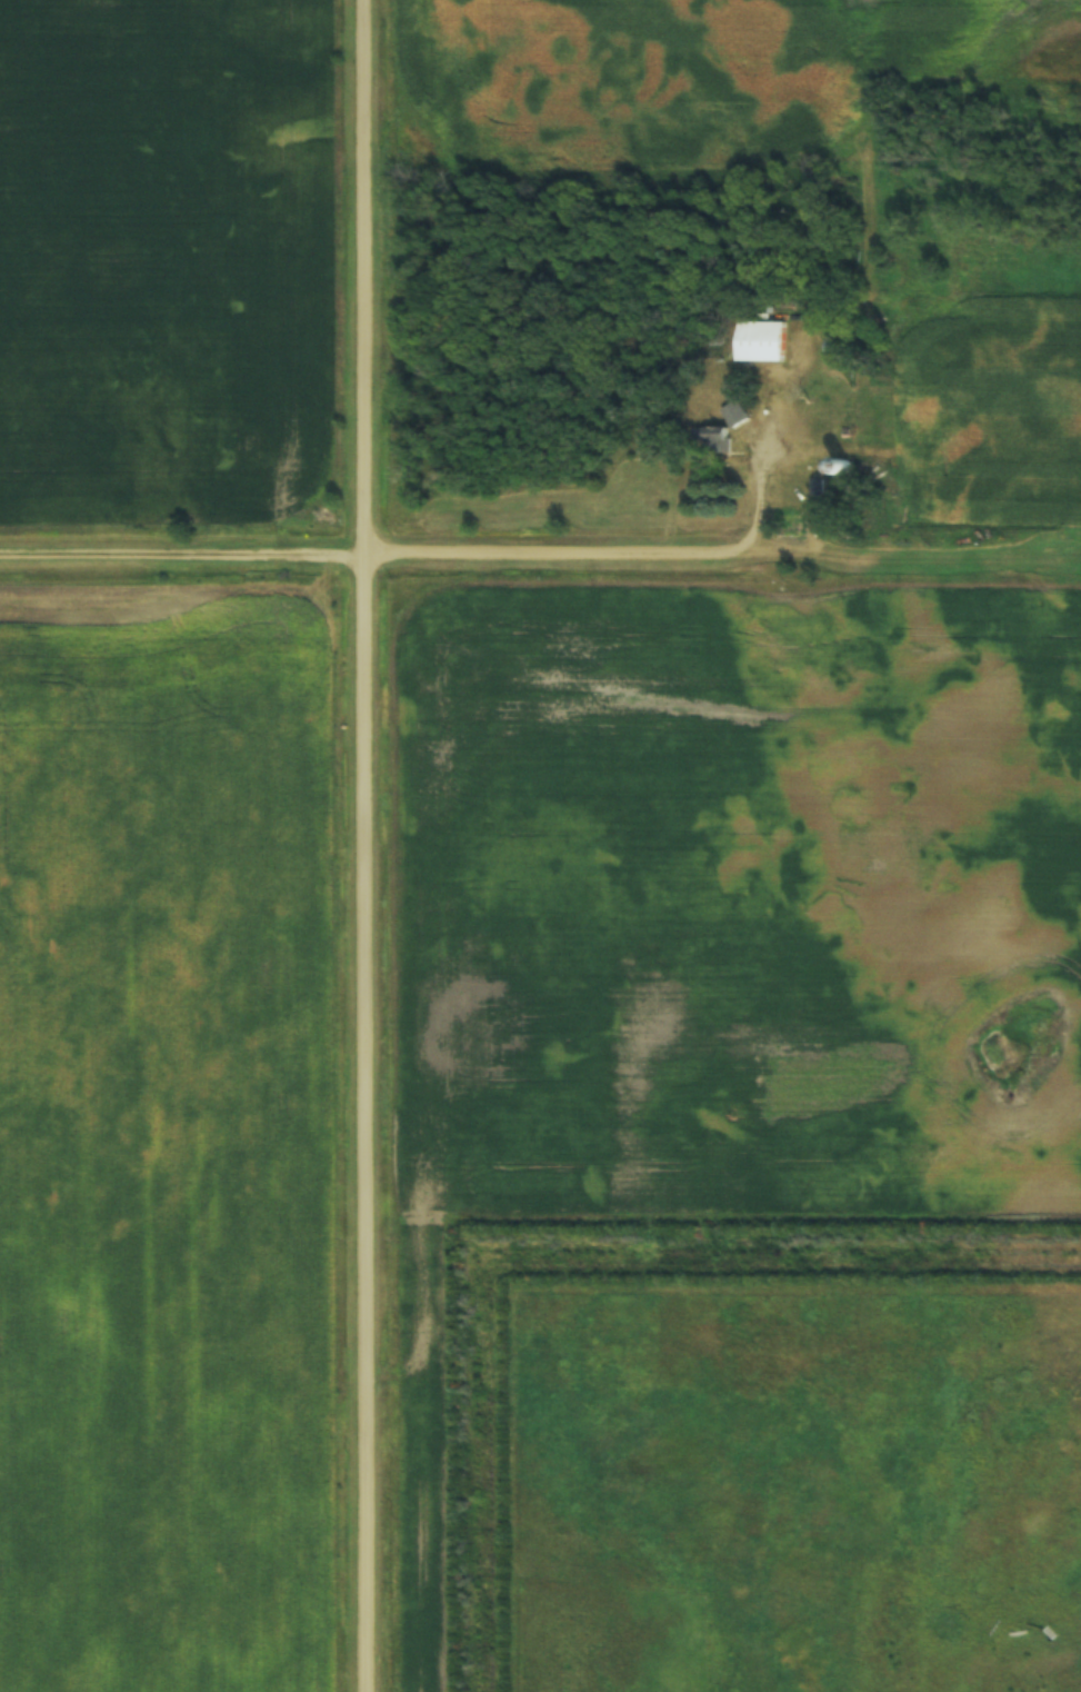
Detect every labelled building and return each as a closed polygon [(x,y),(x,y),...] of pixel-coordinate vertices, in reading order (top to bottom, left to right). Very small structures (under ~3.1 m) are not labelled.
[(784,363),(784,322),(733,322),(733,362),(784,363)] [(733,430),(750,422),(741,401),(724,409),(733,430)] [(704,455),(730,455),(730,428),(704,428),(704,455)]
